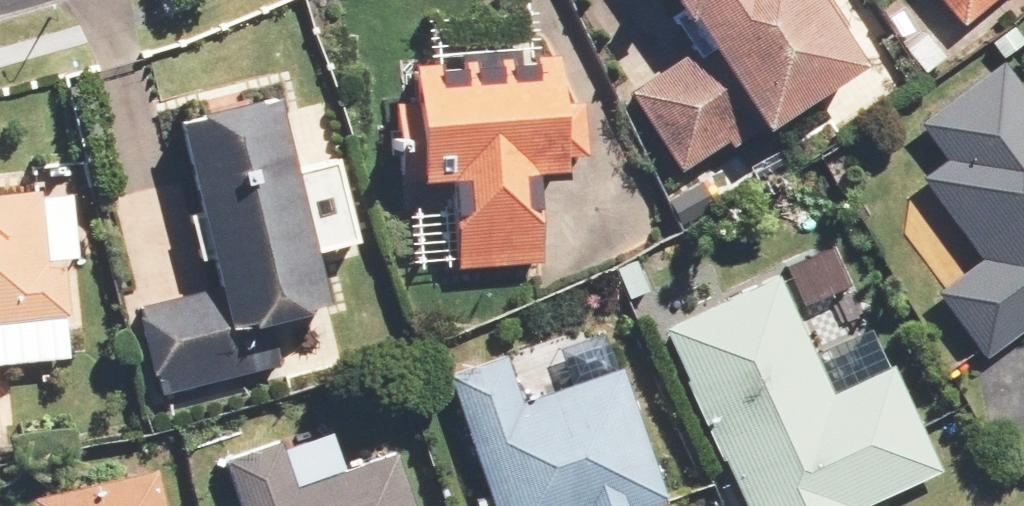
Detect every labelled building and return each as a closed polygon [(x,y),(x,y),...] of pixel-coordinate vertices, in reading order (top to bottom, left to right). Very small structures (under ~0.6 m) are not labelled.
[(703,44),(625,98),(677,173),(724,140),(729,147),(731,150),(859,61),(817,0),(672,0),(703,44)] [(960,25),(990,0),(940,0),(960,25)] [(555,47),(390,56),(391,87),(365,89),(370,198),(405,196),(409,278),(554,271),(550,178),(588,176),(584,100),(558,102),(555,47)] [(1007,51),(917,119),(944,156),(919,175),(982,258),(932,295),(980,358),(1023,325),(1023,74),(1007,51)] [(342,349),(274,91),(170,118),(214,285),(132,306),(156,398),(342,349)] [(0,190),(0,362),(69,355),(59,263),(77,261),(68,183),(0,190)] [(660,324),(741,505),(869,505),(942,474),(892,363),(830,391),(777,272),(660,324)] [(667,504),(623,368),(523,400),(506,349),(444,369),(488,505),(661,505),(667,504)] [(398,451),(297,483),(283,440),(222,459),(237,505),(415,505),(398,451)] [(155,467),(31,496),(34,505),(164,505),(155,467)]
